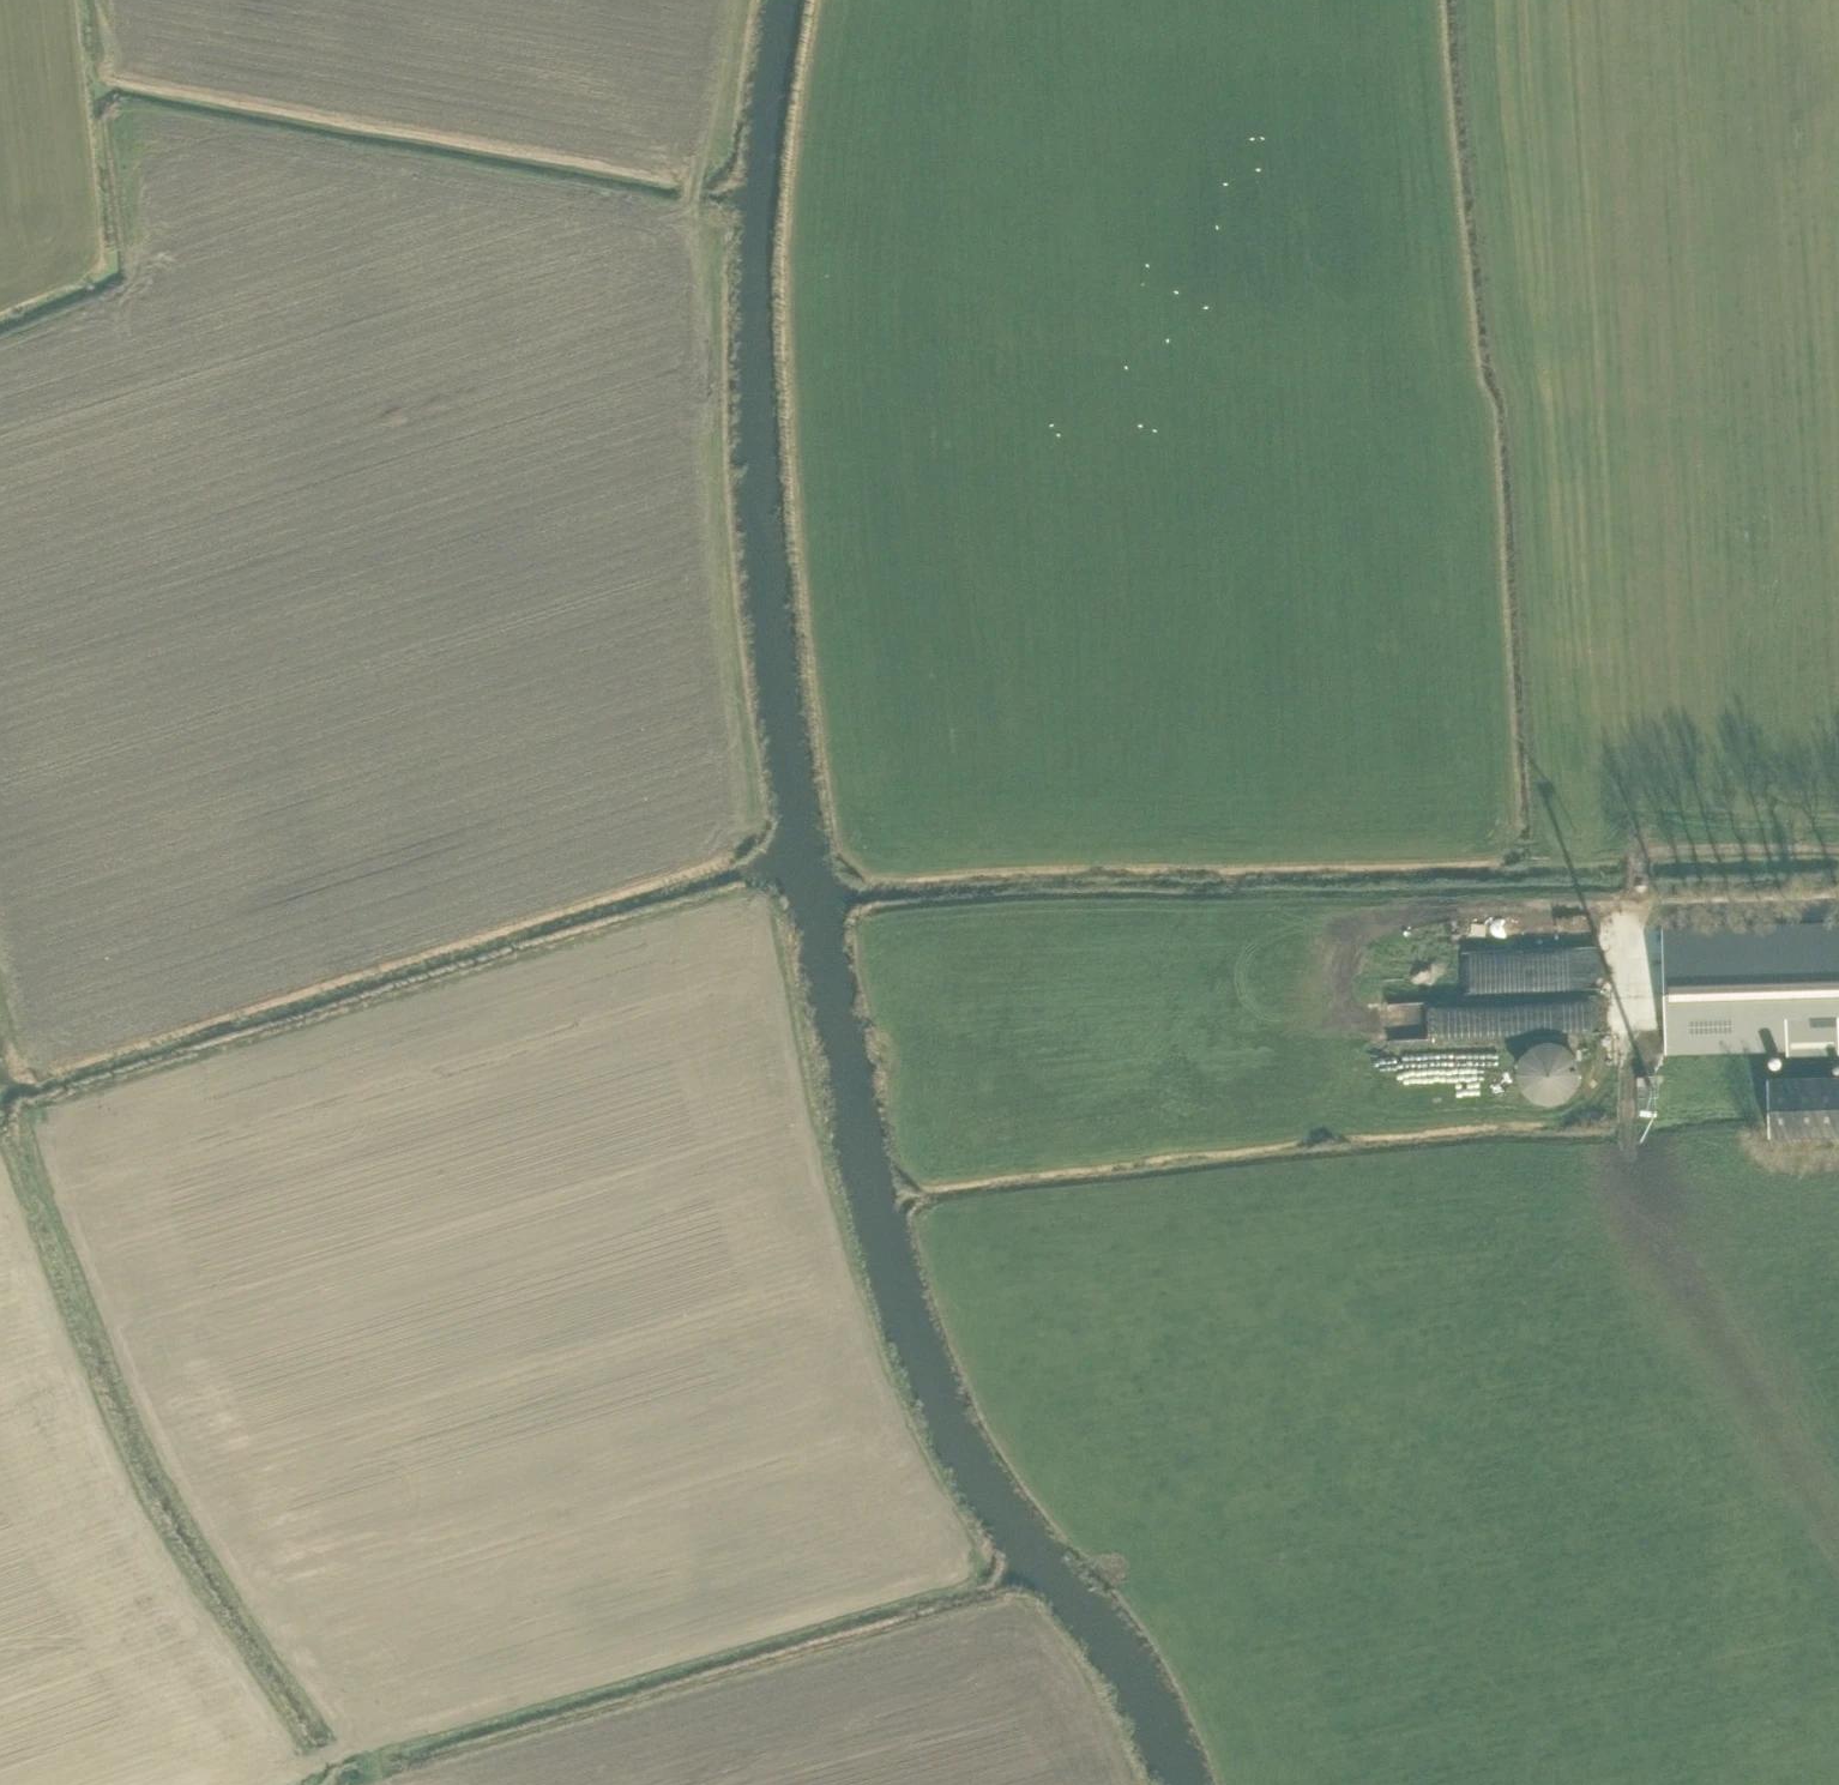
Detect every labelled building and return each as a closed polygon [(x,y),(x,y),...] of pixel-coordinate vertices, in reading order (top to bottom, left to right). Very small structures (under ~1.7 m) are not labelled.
[(1664,926),(1667,1051),(1788,1048),(1788,1052),(1838,1051),(1838,921),(1664,926)] [(1522,1086),(1535,1099),(1550,1102),(1566,1098),(1577,1086),(1581,1069),(1576,1053),(1564,1043),(1548,1039),(1532,1043),(1521,1055),(1517,1072),(1522,1086)] [(1769,1074),(1769,1132),(1838,1132),(1838,1074),(1769,1074)]
